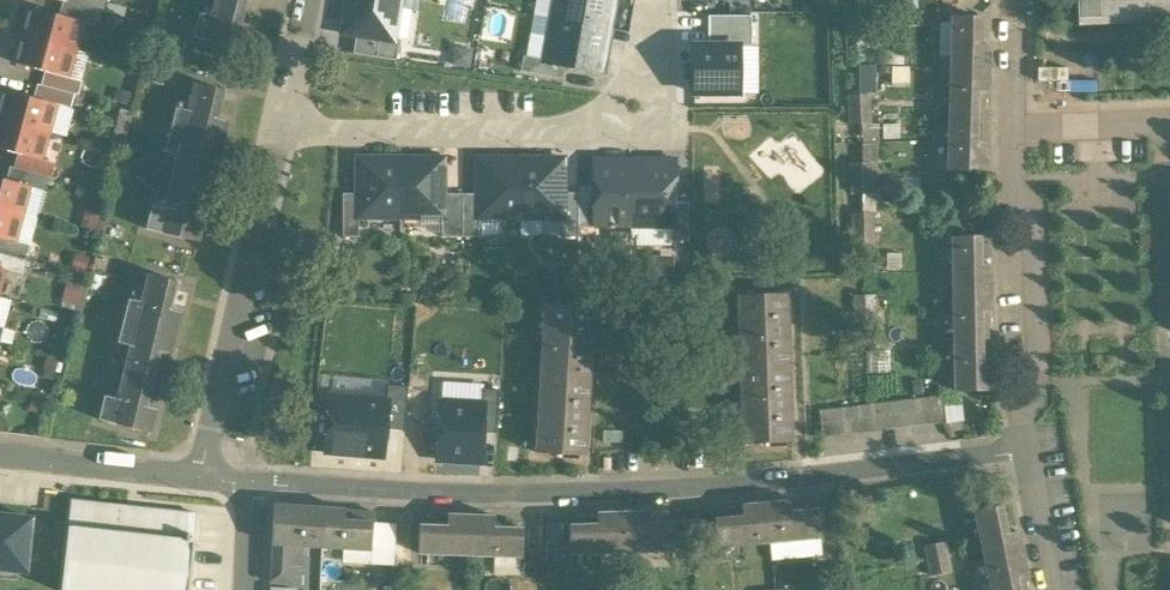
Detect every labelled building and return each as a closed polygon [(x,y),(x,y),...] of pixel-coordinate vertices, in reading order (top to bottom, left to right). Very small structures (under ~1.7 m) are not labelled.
[(67,4),(100,13),(104,14),(107,0),(68,0),(67,4)] [(215,19),(199,15),(193,39),(245,52),(250,29),(241,27),(248,0),(219,0),(215,19)] [(341,34),(355,36),(393,42),(394,40),(400,0),(346,0),(341,34)] [(552,20),(610,30),(616,0),(556,0),(552,20)] [(1077,28),(1169,23),(1169,0),(1076,0),(1077,28)] [(67,4),(62,3),(58,17),(82,23),(96,27),(100,13),(67,4)] [(866,8),(844,9),(846,39),(867,38),(866,8)] [(58,17),(28,9),(21,36),(74,51),(82,23),(58,17)] [(751,16),(708,17),(708,46),(738,46),(738,47),(751,47),(751,16)] [(980,19),(951,18),(950,69),(989,71),(990,47),(980,47),(980,19)] [(610,30),(552,20),(544,61),(544,62),(566,66),(602,73),(610,30)] [(74,51),(21,36),(14,64),(67,79),(74,51)] [(394,40),(393,42),(355,36),(352,54),(395,61),(398,41),(394,40)] [(738,94),(738,47),(738,46),(708,46),(693,46),(693,94),(738,94)] [(563,80),(566,66),(544,62),(544,61),(523,57),(520,72),(563,80)] [(989,71),(950,69),(949,120),(978,121),(978,94),(989,94),(989,71)] [(223,93),(196,86),(190,114),(175,110),(170,132),(222,145),(227,123),(217,120),(223,93)] [(2,91),(0,99),(0,120),(48,133),(55,105),(2,91)] [(869,96),(848,96),(849,126),(869,126),(869,96)] [(0,120),(0,150),(17,155),(41,161),(41,160),(48,133),(0,120)] [(978,121),(949,120),(947,171),(986,172),(987,148),(977,148),(978,121)] [(222,145),(170,132),(165,154),(179,157),(173,184),(200,190),(206,164),(216,166),(222,145)] [(41,161),(17,155),(13,169),(47,178),(51,179),(55,164),(41,160),(41,161)] [(400,159),(357,159),(357,195),(357,219),(358,219),(400,218),(400,159)] [(400,159),(400,218),(442,218),(444,218),(443,195),(443,159),(400,159)] [(477,219),(478,219),(520,219),(520,160),(477,159),(477,195),(477,219)] [(520,160),(520,219),(562,219),(563,219),(563,194),(564,160),(520,160)] [(630,228),(630,161),(594,161),(594,184),(594,228),(630,228)] [(674,161),(630,161),(630,228),(672,228),(674,228),(674,203),(674,161)] [(870,165),(849,166),(850,196),(871,195),(870,165)] [(13,169),(9,167),(6,181),(29,188),(43,192),(47,178),(13,169)] [(0,180),(0,210),(21,215),(29,188),(6,181),(0,180)] [(200,190),(173,184),(167,210),(151,206),(145,229),(198,242),(203,219),(194,217),(200,190)] [(594,228),(594,184),(577,185),(577,194),(578,228),(594,228)] [(563,219),(562,219),(562,237),(578,237),(578,228),(577,194),(563,194),(563,219)] [(358,238),(358,219),(357,219),(357,195),(343,195),(343,238),(358,238)] [(444,218),(442,218),(442,238),(478,238),(478,219),(477,219),(477,195),(443,195),(444,218)] [(674,228),(672,228),(672,241),(688,241),(688,203),(674,203),(674,228)] [(0,210),(0,239),(14,243),(21,215),(0,210)] [(871,215),(850,215),(851,245),(872,245),(871,215)] [(980,238),(952,239),(953,291),(992,290),(991,266),(981,266),(980,238)] [(0,239),(0,254),(24,261),(27,247),(14,243),(0,239)] [(4,270),(22,275),(25,261),(24,261),(0,254),(0,269),(4,270)] [(176,285),(149,278),(143,304),(128,301),(122,323),(174,336),(180,314),(170,311),(176,285)] [(992,290),(953,291),(954,341),(982,341),(981,313),(992,313),(992,290)] [(786,296),(738,297),(740,372),(789,370),(786,296)] [(874,298),(852,298),(853,328),(874,327),(874,298)] [(594,309),(545,306),(541,380),(589,382),(594,309)] [(174,336),(122,323),(117,344),(132,348),(125,375),(152,381),(159,355),(169,357),(174,336)] [(982,341),(954,341),(955,392),(993,391),(993,367),(982,367),(982,341)] [(789,370),(740,372),(742,444),(791,442),(789,370)] [(152,381),(125,375),(118,401),(103,397),(97,420),(150,433),(156,410),(146,408),(152,381)] [(589,382),(541,380),(536,453),(585,456),(589,382)] [(404,431),(408,388),(387,386),(386,400),(388,401),(385,430),(404,431)] [(482,434),(496,434),(498,391),(483,390),(482,404),(483,404),(482,434)] [(383,458),(385,430),(388,401),(386,400),(330,396),(325,453),(383,458)] [(940,398),(819,412),(822,439),(943,424),(940,398)] [(480,463),(482,434),(483,404),(482,404),(440,402),(437,461),(480,463)] [(71,501),(61,589),(190,589),(195,541),(193,541),(196,515),(71,501)] [(817,511),(789,514),(788,502),(765,505),(769,544),(820,539),(817,511)] [(765,505),(742,507),(743,518),(716,521),(719,549),(769,544),(765,505)] [(323,509),(273,506),(271,546),(271,552),(272,552),(270,584),(291,585),(293,554),(300,554),(300,547),(321,548),(323,509)] [(1006,534),(999,506),(974,513),(984,563),(1023,555),(1018,533),(1006,534)] [(373,512),(323,509),(321,548),(369,551),(370,551),(371,539),(373,512)] [(643,526),(643,513),(620,514),(622,557),(673,555),(672,525),(643,526)] [(597,527),(571,528),(572,559),(622,557),(620,514),(597,515),(597,527)] [(0,516),(0,569),(25,572),(31,519),(0,516)] [(447,529),(420,529),(420,559),(470,561),(471,517),(448,516),(447,529)] [(523,532),(493,531),(494,518),(471,517),(470,561),(522,562),(523,532)] [(395,539),(371,539),(370,551),(369,551),(369,568),(394,569),(395,539)] [(944,543),(924,548),(927,562),(948,558),(944,543)] [(984,563),(990,589),(1018,589),(1016,579),(1027,576),(1023,555),(984,563)] [(948,558),(927,562),(930,577),(950,572),(948,558)]
